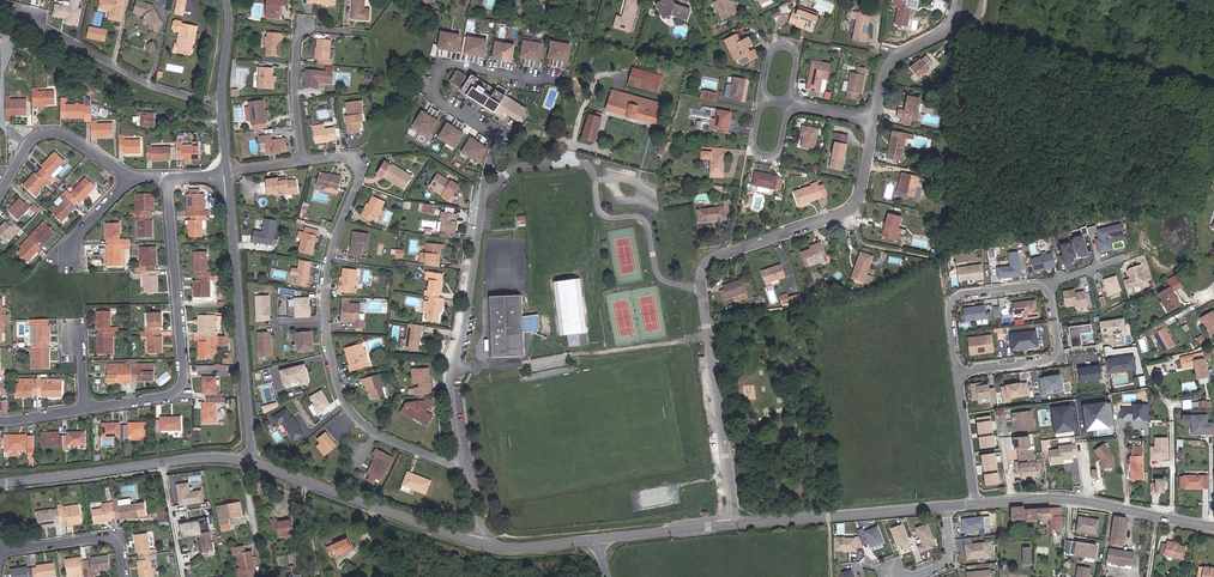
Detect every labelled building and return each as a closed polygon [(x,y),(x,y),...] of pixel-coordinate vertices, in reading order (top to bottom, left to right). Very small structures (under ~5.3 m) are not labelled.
[(71,2),(70,7),(64,5),(56,4),(54,15),(67,17),(66,23),(78,25),(81,9),(78,8),(79,0),(72,0),(71,2)] [(109,18),(121,20),(125,0),(101,0),(100,8),(110,10),(109,18)] [(154,5),(138,0),(137,0),(133,12),(144,15),(144,18),(147,24),(149,25),(149,29),(159,32),(162,21),(154,5)] [(175,13),(183,15),(186,0),(177,0),(175,13)] [(269,6),(270,6),(270,15),(281,15),(282,6),(284,6),(290,6),(290,0),(269,0),(269,6)] [(352,20),(369,22),(370,11),(364,11),(365,0),(354,0),(352,20)] [(628,0),(624,0),(618,19),(613,17),(610,28),(625,32),(634,2),(628,0)] [(651,3),(658,17),(666,13),(681,18),(685,9),(669,3),(668,0),(657,0),(651,3)] [(730,9),(726,0),(711,0),(719,15),(730,9)] [(898,4),(897,11),(895,24),(907,26),(911,6),(905,5),(906,0),(893,0),(892,3),(898,4)] [(818,13),(798,5),(797,8),(816,16),(818,13)] [(270,15),(270,6),(269,6),(268,18),(283,19),(284,6),(282,6),(281,15),(270,15)] [(781,8),(772,11),(775,17),(783,14),(781,8)] [(787,19),(794,22),(794,21),(804,24),(803,26),(812,28),(816,16),(797,8),(795,12),(790,11),(787,19)] [(864,33),(866,21),(864,21),(865,12),(848,10),(847,17),(854,18),(851,39),(863,42),(864,33)] [(502,27),(508,28),(512,17),(507,15),(502,27)] [(181,21),(180,20),(175,20),(173,21),(172,27),(173,29),(180,30),(177,45),(178,47),(177,52),(189,54),(190,46),(190,44),(190,41),(190,39),(194,39),(196,26),(181,23),(181,22),(181,21)] [(804,24),(794,21),(794,22),(793,24),(811,31),(812,28),(803,26),(804,24)] [(105,40),(106,32),(89,29),(88,37),(105,40)] [(724,43),(727,42),(734,54),(737,60),(753,52),(749,45),(743,48),(741,44),(747,41),(743,33),(735,37),(732,30),(720,36),(724,43)] [(450,33),(445,32),(442,47),(447,48),(446,56),(455,57),(456,49),(461,50),(463,36),(458,35),(459,33),(450,32),(450,33)] [(281,40),(283,40),(283,34),(268,33),(268,37),(267,42),(266,57),(279,58),(281,40)] [(488,55),(490,40),(486,40),(486,38),(477,37),(477,38),(472,37),(469,52),(474,53),(473,61),(482,62),(483,54),(488,55)] [(317,61),(320,61),(320,66),(333,67),(333,61),(330,61),(331,42),(318,41),(317,61)] [(516,61),(518,46),(513,45),(514,44),(505,42),(505,44),(500,43),(497,58),(502,58),(501,66),(510,68),(511,60),(516,61)] [(544,60),(546,46),(541,45),(542,43),(533,42),(533,43),(528,42),(525,57),(530,58),(529,66),(538,67),(539,60),(544,60)] [(572,61),(574,46),(570,45),(570,44),(561,42),(561,44),(556,43),(553,57),(558,58),(557,66),(566,68),(567,60),(572,61)] [(724,43),(731,56),(734,54),(727,42),(724,43)] [(829,61),(810,57),(804,88),(816,91),(819,76),(826,77),(829,61)] [(935,69),(930,60),(924,64),(923,62),(912,70),(919,81),(930,74),(929,72),(935,69)] [(861,66),(852,65),(851,72),(848,72),(844,91),(845,92),(857,94),(860,95),(861,90),(858,89),(860,83),(862,83),(864,75),(860,74),(861,66)] [(259,67),(257,82),(271,84),(271,82),(272,76),(273,68),(259,67)] [(635,68),(631,82),(661,90),(665,75),(635,68)] [(458,84),(463,87),(469,77),(458,70),(452,81),(458,84)] [(319,73),(307,72),(306,90),(318,91),(319,73)] [(530,108),(474,74),(464,90),(479,99),(476,103),(478,106),(484,110),(487,110),(490,106),(504,115),(507,111),(522,121),(530,108)] [(722,95),(738,98),(742,77),(731,75),(729,82),(724,81),(722,95)] [(94,93),(99,85),(86,76),(82,83),(90,88),(89,89),(94,93)] [(55,104),(55,91),(38,92),(38,88),(32,88),(33,105),(46,105),(55,104)] [(696,97),(710,100),(711,92),(698,90),(696,97)] [(856,100),(857,94),(845,92),(844,97),(856,100)] [(654,119),(658,102),(621,93),(616,110),(629,113),(628,115),(638,118),(641,116),(654,119)] [(908,95),(905,107),(904,110),(899,109),(897,114),(901,115),(911,116),(912,112),(917,112),(920,97),(908,95)] [(27,115),(27,102),(10,103),(10,100),(10,96),(5,96),(6,113),(10,113),(10,115),(11,115),(27,115)] [(84,117),(84,105),(66,104),(66,98),(60,98),(61,118),(84,117)] [(263,101),(250,102),(252,125),(265,124),(264,119),(264,111),(263,101)] [(359,115),(361,115),(359,101),(346,103),(348,116),(345,117),(347,133),(359,132),(358,124),(360,124),(359,115)] [(712,129),(725,131),(727,118),(728,110),(715,108),(714,116),(712,129)] [(430,136),(438,123),(434,120),(438,114),(430,109),(426,116),(422,113),(414,126),(418,129),(418,130),(425,135),(426,133),(430,136)] [(154,127),(155,113),(138,112),(138,116),(141,116),(141,117),(133,117),(133,121),(141,122),(141,126),(154,127)] [(606,116),(595,113),(586,139),(599,142),(606,116)] [(113,137),(113,123),(97,124),(97,121),(91,121),(92,137),(113,137)] [(455,147),(463,135),(459,132),(463,126),(455,121),(451,127),(447,125),(439,138),(444,140),(443,142),(450,146),(451,145),(455,147)] [(323,124),(313,126),(313,131),(315,131),(316,142),(333,140),(332,127),(323,128),(323,124)] [(803,147),(813,149),(817,128),(803,126),(801,134),(805,135),(803,147)] [(901,160),(907,132),(894,129),(893,134),(895,134),(893,144),(891,144),(888,158),(901,160)] [(835,136),(828,168),(840,169),(846,138),(838,136),(839,132),(833,131),(832,135),(835,136)] [(271,140),(271,134),(259,135),(259,142),(264,142),(265,154),(286,152),(285,139),(271,140)] [(141,153),(141,140),(124,140),(124,135),(119,135),(119,152),(124,151),(124,154),(141,153)] [(479,162),(487,149),(483,147),(487,140),(479,135),(475,142),(471,139),(463,152),(467,155),(466,156),(474,161),(475,159),(479,162)] [(660,142),(658,149),(657,155),(662,156),(664,151),(666,143),(667,137),(662,136),(660,142)] [(198,160),(198,146),(192,146),(181,146),(181,145),(181,142),(177,142),(177,160),(185,160),(185,163),(191,163),(191,160),(198,160)] [(176,159),(175,147),(171,147),(151,148),(151,145),(147,145),(147,159),(152,159),(152,160),(171,160),(176,159)] [(719,147),(699,146),(698,157),(708,157),(707,176),(714,176),(714,170),(721,171),(721,151),(719,151),(719,147)] [(60,165),(64,161),(55,152),(41,166),(43,168),(39,171),(49,181),(53,177),(51,175),(60,165)] [(403,188),(410,176),(390,165),(389,166),(383,163),(376,176),(382,180),(384,177),(403,188)] [(54,178),(63,168),(60,165),(51,175),(53,177),(49,181),(52,184),(53,184),(56,180),(54,178)] [(754,170),(751,184),(758,185),(765,186),(780,189),(783,177),(777,176),(777,175),(754,170)] [(33,194),(44,182),(46,184),(49,181),(39,171),(36,175),(34,173),(23,185),(33,194)] [(313,186),(320,188),(333,192),(338,179),(317,172),(313,186)] [(914,174),(901,172),(897,191),(910,194),(914,174)] [(451,183),(450,184),(436,175),(429,187),(443,195),(442,196),(448,200),(452,193),(453,194),(457,187),(451,183)] [(80,203),(95,187),(85,178),(70,194),(66,190),(63,194),(75,205),(78,201),(80,203)] [(268,194),(276,193),(282,193),(282,195),(298,193),(296,182),(287,183),(287,181),(280,182),(279,180),(266,181),(268,194)] [(35,197),(46,185),(49,187),(52,184),(49,181),(46,184),(44,182),(33,194),(35,197)] [(793,191),(797,204),(806,201),(825,195),(822,184),(817,186),(816,182),(809,184),(810,186),(793,191)] [(205,210),(204,194),(199,194),(199,189),(190,189),(190,194),(188,194),(188,211),(191,211),(191,216),(206,216),(209,216),(210,210),(205,210)] [(62,222),(76,206),(75,205),(63,194),(60,197),(63,201),(58,206),(52,213),(62,222)] [(154,211),(153,194),(136,194),(136,211),(134,211),(134,216),(135,216),(150,216),(150,211),(154,211)] [(58,206),(63,201),(60,197),(55,203),(58,206)] [(385,203),(372,197),(364,213),(362,212),(360,217),(370,222),(372,218),(377,219),(385,203)] [(18,220),(30,208),(20,198),(8,211),(18,220)] [(696,210),(698,222),(707,221),(707,219),(718,217),(719,219),(725,218),(724,211),(730,210),(728,199),(722,200),(723,206),(696,210)] [(411,202),(403,201),(402,208),(411,210),(411,202)] [(430,204),(423,203),(422,212),(435,213),(435,206),(430,204)] [(41,210),(34,204),(31,208),(37,214),(41,210)] [(895,237),(898,226),(900,215),(886,212),(882,234),(895,237)] [(454,239),(457,215),(442,213),(441,221),(444,221),(441,237),(454,239)] [(152,237),(152,220),(150,220),(150,216),(135,216),(135,220),(139,220),(139,237),(152,237)] [(206,229),(206,221),(206,216),(191,216),(191,220),(188,220),(189,237),(203,237),(202,229),(206,229)] [(15,230),(18,233),(19,234),(22,230),(11,219),(7,223),(5,221),(0,227),(0,235),(5,240),(15,230)] [(276,220),(264,219),(263,231),(253,230),(252,242),(273,245),(276,220)] [(44,245),(56,233),(44,221),(29,237),(40,247),(43,244),(44,245)] [(120,239),(119,223),(106,223),(106,240),(108,240),(108,245),(130,244),(130,239),(120,239)] [(1125,235),(1122,223),(1096,229),(1099,238),(1096,238),(1100,253),(1114,250),(1111,238),(1125,235)] [(8,243),(18,233),(15,230),(5,240),(8,243)] [(309,230),(307,235),(303,233),(299,232),(297,239),(301,240),(298,250),(311,254),(316,237),(318,238),(319,233),(309,230)] [(367,232),(351,231),(349,256),(360,256),(361,242),(366,243),(367,232)] [(1078,253),(1078,256),(1088,254),(1084,234),(1073,237),(1074,239),(1072,240),(1072,241),(1075,252),(1076,253),(1078,253)] [(40,247),(29,237),(19,247),(21,249),(18,253),(28,262),(37,252),(39,254),(43,250),(40,247)] [(816,243),(817,246),(811,248),(802,251),(807,266),(821,261),(820,258),(827,255),(823,241),(816,243)] [(1075,252),(1072,241),(1060,243),(1063,255),(1065,264),(1075,261),(1074,257),(1077,256),(1076,253),(1075,252)] [(440,256),(442,256),(443,249),(443,244),(425,242),(423,253),(422,260),(426,266),(438,267),(440,256)] [(126,265),(125,249),(130,249),(130,244),(108,245),(108,250),(107,250),(107,266),(126,265)] [(157,266),(156,248),(150,249),(150,247),(139,247),(140,266),(135,266),(136,271),(138,271),(155,271),(155,266),(157,266)] [(987,249),(989,259),(996,258),(994,248),(987,249)] [(871,254),(859,251),(855,265),(857,266),(854,276),(865,279),(865,281),(872,282),(873,274),(867,273),(871,254)] [(207,271),(207,252),(193,252),(194,272),(195,271),(195,276),(196,276),(210,276),(210,271),(207,271)] [(1022,276),(1019,252),(1009,253),(1010,265),(997,267),(999,278),(1022,276)] [(1052,253),(1031,258),(1034,272),(1056,267),(1052,253)] [(308,262),(299,261),(297,270),(292,269),(291,275),(296,276),(295,285),(305,287),(306,282),(307,282),(309,267),(307,267),(308,262)] [(786,275),(782,264),(763,271),(767,284),(772,282),(771,280),(786,275)] [(984,279),(982,264),(957,267),(959,282),(984,279)] [(1148,284),(1142,265),(1130,267),(1128,271),(1130,278),(1124,280),(1127,290),(1148,284)] [(343,268),(343,277),(342,285),(339,285),(339,291),(349,292),(350,285),(356,286),(357,268),(343,268)] [(157,292),(157,275),(155,275),(155,271),(138,271),(138,276),(141,276),(143,276),(144,286),(144,292),(157,292)] [(441,275),(430,274),(429,281),(431,282),(430,292),(427,291),(426,296),(431,297),(439,298),(439,293),(441,294),(443,283),(440,283),(441,275)] [(1121,291),(1116,275),(1103,279),(1108,295),(1121,291)] [(210,297),(210,280),(215,280),(215,276),(210,276),(196,276),(196,280),(194,280),(194,297),(210,297)] [(724,286),(726,289),(729,298),(735,296),(737,302),(749,298),(743,280),(724,286)] [(1164,306),(1165,306),(1168,310),(1178,305),(1169,287),(1157,293),(1164,306)] [(1075,289),(1063,291),(1065,307),(1075,306),(1076,313),(1088,311),(1085,291),(1076,292),(1075,289)] [(271,322),(270,295),(255,296),(257,322),(271,322)] [(521,295),(487,298),(492,357),(527,354),(525,330),(530,330),(533,330),(539,333),(540,331),(540,325),(538,314),(538,313),(529,314),(523,315),(521,295)] [(310,318),(309,297),(295,297),(295,318),(310,318)] [(439,298),(431,297),(430,304),(424,303),(423,314),(428,315),(427,320),(438,322),(440,306),(443,306),(444,299),(439,298)] [(358,314),(358,304),(349,304),(350,298),(343,298),(342,322),(354,322),(354,329),(356,329),(361,329),(365,329),(366,323),(365,323),(360,322),(360,314),(358,314)] [(1036,299),(1011,303),(1013,315),(1023,314),(1024,320),(1040,318),(1038,306),(1037,307),(1036,299)] [(987,319),(985,305),(963,308),(965,322),(987,319)] [(1000,306),(993,307),(994,318),(1001,317),(1000,306)] [(110,327),(110,311),(97,311),(97,328),(98,328),(98,333),(116,332),(118,332),(118,327),(110,327)] [(1213,333),(1213,314),(1212,311),(1201,318),(1211,335),(1213,333)] [(162,327),(162,313),(148,313),(148,327),(145,327),(145,332),(160,332),(160,327),(162,327)] [(215,332),(215,315),(198,315),(198,332),(200,332),(200,337),(217,337),(218,332),(215,332)] [(1126,333),(1124,318),(1099,322),(1101,335),(1107,334),(1108,335),(1126,333)] [(49,347),(49,326),(47,326),(47,319),(31,319),(31,347),(49,347)] [(418,342),(421,342),(422,332),(424,332),(425,326),(410,324),(407,341),(406,350),(406,351),(417,352),(418,342)] [(1092,332),(1091,324),(1069,327),(1071,347),(1082,346),(1081,333),(1092,332)] [(995,329),(998,340),(1006,338),(1004,327),(995,329)] [(1164,328),(1154,334),(1164,352),(1174,347),(1164,328)] [(1037,330),(1009,333),(1011,351),(1039,347),(1037,330)] [(113,354),(113,337),(117,337),(116,332),(98,333),(99,337),(97,337),(97,354),(113,354)] [(162,353),(162,336),(160,336),(160,332),(145,332),(146,336),(148,336),(149,353),(162,353)] [(311,332),(296,334),(298,353),(312,352),(311,332)] [(266,333),(257,333),(258,357),(271,357),(270,338),(266,338),(266,333)] [(567,335),(568,347),(581,345),(579,334),(567,335)] [(992,334),(967,337),(969,356),(995,353),(992,334)] [(1198,338),(1202,342),(1206,339),(1203,334),(1198,338)] [(215,350),(215,341),(217,341),(217,337),(200,337),(200,341),(198,341),(198,358),(215,358),(215,350)] [(366,353),(364,353),(361,354),(358,344),(344,347),(346,354),(348,354),(351,364),(348,364),(350,370),(369,365),(366,353)] [(50,368),(49,347),(31,347),(32,369),(50,368)] [(569,347),(529,358),(533,372),(536,371),(535,368),(569,359),(569,361),(572,360),(569,347)] [(223,362),(232,362),(232,353),(224,352),(223,362)] [(1179,370),(1196,368),(1198,380),(1207,378),(1203,353),(1194,354),(1195,357),(1188,358),(1188,355),(1176,357),(1179,370)] [(1137,370),(1135,355),(1106,359),(1108,374),(1137,370)] [(154,381),(154,364),(137,364),(137,359),(131,359),(131,364),(131,380),(137,380),(137,381),(154,381)] [(535,368),(536,371),(569,361),(569,359),(535,368)] [(131,380),(131,364),(107,364),(108,382),(126,381),(126,380),(131,380)] [(1103,379),(1101,365),(1078,368),(1080,382),(1103,379)] [(309,384),(307,377),(303,374),(302,373),(306,372),(304,366),(297,368),(297,369),(287,372),(286,370),(281,371),(284,386),(289,385),(289,383),(300,381),(301,385),(309,384)] [(428,382),(428,375),(427,367),(413,368),(415,383),(417,383),(417,387),(415,387),(415,396),(431,393),(430,381),(428,382)] [(367,382),(368,386),(371,385),(372,387),(376,395),(387,391),(384,384),(385,383),(383,379),(382,380),(378,372),(360,380),(362,384),(367,382)] [(1064,388),(1061,373),(1044,376),(1046,391),(1064,388)] [(1135,377),(1136,386),(1146,385),(1145,376),(1135,377)] [(216,386),(216,377),(203,377),(203,394),(206,394),(206,398),(222,398),(222,394),(219,394),(216,394),(216,386)] [(38,395),(38,380),(33,380),(33,384),(19,384),(16,384),(16,397),(33,397),(33,395),(38,395)] [(62,397),(62,380),(53,380),(53,384),(44,384),(44,380),(38,380),(38,395),(42,395),(42,397),(62,397)] [(983,382),(970,383),(972,400),(992,397),(990,383),(983,384),(983,382)] [(1025,396),(1022,382),(1006,384),(1006,386),(1001,386),(1003,404),(1011,403),(1010,398),(1025,396)] [(330,404),(321,389),(309,396),(312,405),(318,414),(325,410),(324,409),(330,404)] [(216,423),(216,403),(222,403),(222,398),(206,398),(206,403),(203,403),(203,423),(216,423)] [(407,405),(405,408),(417,415),(414,419),(428,427),(434,417),(426,413),(429,409),(431,410),(435,404),(426,399),(424,403),(422,402),(410,406),(407,405)] [(1111,428),(1107,401),(1083,404),(1087,431),(1111,428)] [(278,402),(263,406),(264,411),(279,408),(278,402)] [(1075,431),(1071,404),(1051,407),(1054,434),(1075,431)] [(1144,420),(1145,404),(1134,404),(1134,408),(1122,407),(1122,419),(1134,419),(1134,420),(1144,420)] [(292,417),(286,408),(272,417),(278,426),(282,423),(294,441),(304,434),(299,428),(300,427),(293,416),(292,417)] [(1036,429),(1033,410),(1012,413),(1015,432),(1036,429)] [(1193,434),(1213,434),(1213,422),(1210,421),(1210,414),(1183,414),(1183,423),(1193,423),(1193,434)] [(181,430),(180,417),(161,417),(161,419),(156,420),(156,433),(161,433),(161,430),(181,430)] [(979,433),(993,431),(992,420),(977,422),(979,433)] [(125,438),(124,425),(120,425),(120,423),(103,424),(103,436),(120,436),(120,438),(125,438)] [(146,436),(146,423),(129,423),(129,425),(124,425),(125,438),(129,438),(129,436),(132,436),(142,436),(146,436)] [(64,447),(63,436),(59,436),(59,432),(41,432),(41,446),(59,446),(59,447),(64,447)] [(86,445),(85,432),(68,432),(68,436),(63,436),(64,447),(68,447),(68,445),(86,445)] [(333,442),(325,433),(317,440),(321,444),(317,447),(325,456),(329,452),(326,449),(333,442)] [(1039,468),(1037,459),(1034,459),(1032,445),(1029,446),(1028,434),(1013,436),(1014,447),(1017,446),(1019,459),(1014,459),(1016,471),(1039,468)] [(981,448),(995,446),(994,435),(979,437),(981,448)] [(1169,459),(1168,437),(1155,438),(1155,446),(1150,446),(1150,460),(1154,460),(1154,459),(1169,459)] [(26,450),(26,438),(8,438),(8,439),(5,439),(5,452),(8,452),(8,450),(22,450),(26,450)] [(1041,441),(1043,452),(1048,451),(1048,446),(1051,446),(1050,440),(1041,441)] [(333,442),(326,449),(329,452),(336,446),(333,442)] [(1105,443),(1094,450),(1101,461),(1100,468),(1113,469),(1115,457),(1105,443)] [(1049,450),(1051,464),(1064,463),(1064,460),(1074,459),(1073,454),(1077,453),(1075,444),(1059,446),(1059,448),(1049,450)] [(1140,448),(1129,449),(1130,465),(1128,465),(1128,474),(1130,474),(1130,480),(1143,479),(1143,463),(1141,463),(1140,448)] [(381,480),(393,458),(375,449),(373,454),(373,455),(374,456),(375,457),(370,467),(374,469),(371,475),(368,480),(373,483),(376,478),(381,480)] [(998,464),(997,452),(981,454),(983,466),(998,464)] [(419,475),(407,471),(402,484),(426,493),(430,481),(421,478),(421,479),(418,478),(419,475)] [(1000,484),(999,472),(984,474),(986,486),(1000,484)] [(1186,487),(1208,487),(1208,474),(1185,475),(1186,487)] [(1155,484),(1149,484),(1149,494),(1155,494),(1155,492),(1163,492),(1163,480),(1155,480),(1155,484)] [(190,492),(188,483),(177,485),(179,496),(180,496),(181,500),(179,500),(180,505),(203,502),(201,491),(190,492)] [(118,506),(131,504),(130,498),(118,499),(118,506)] [(138,503),(131,504),(118,506),(118,499),(113,500),(114,503),(116,516),(121,516),(122,518),(141,515),(138,503)] [(242,516),(239,502),(228,504),(228,506),(217,508),(222,531),(230,529),(228,518),(242,516)] [(116,516),(114,503),(109,504),(110,507),(102,508),(93,509),(95,522),(113,520),(112,517),(116,516)] [(82,523),(79,504),(62,507),(62,504),(57,505),(58,509),(60,523),(65,522),(65,526),(82,523)] [(1038,521),(1038,510),(1026,510),(1026,507),(1011,507),(1011,522),(1038,521)] [(170,520),(169,508),(157,510),(159,521),(170,520)] [(60,523),(58,509),(53,510),(53,509),(36,512),(39,528),(56,526),(55,523),(60,523)] [(1061,516),(1061,509),(1038,510),(1038,521),(1053,520),(1052,531),(1061,531),(1062,517),(1061,516)] [(1123,538),(1127,517),(1115,515),(1111,541),(1115,542),(1116,537),(1123,538)] [(986,530),(984,516),(961,518),(963,533),(986,530)] [(1097,534),(1099,520),(1079,517),(1077,531),(1097,534)] [(214,550),(207,518),(198,519),(198,521),(189,523),(189,525),(181,526),(183,538),(201,534),(202,540),(198,540),(201,555),(204,552),(214,550)] [(1107,529),(1109,520),(1101,518),(1099,528),(1107,529)] [(294,534),(291,520),(277,522),(276,519),(271,520),(273,529),(278,528),(280,536),(286,535),(294,534)] [(935,539),(928,522),(915,527),(922,545),(918,547),(920,552),(934,547),(932,541),(935,539)] [(911,546),(903,523),(890,527),(897,547),(903,546),(904,549),(911,546)] [(885,542),(878,526),(864,531),(870,548),(885,542)] [(156,554),(154,541),(149,542),(148,533),(134,535),(136,552),(137,552),(138,552),(139,556),(156,554)] [(834,537),(834,551),(844,551),(844,553),(857,552),(856,537),(845,537),(845,536),(834,537)] [(352,549),(347,539),(335,544),(335,545),(328,548),(332,557),(339,554),(339,555),(352,549)] [(992,557),(990,541),(964,544),(966,561),(992,557)] [(1095,559),(1097,545),(1067,541),(1066,554),(1095,559)] [(1165,554),(1165,555),(1184,560),(1187,548),(1179,546),(1179,544),(1168,541),(1167,545),(1165,554)] [(1133,563),(1135,550),(1110,546),(1108,559),(1133,563)] [(251,551),(245,553),(244,547),(232,549),(234,555),(238,555),(240,569),(237,569),(239,576),(244,576),(243,573),(254,571),(255,571),(254,564),(252,558),(251,551)] [(1031,548),(1023,548),(1023,564),(1031,564),(1031,548)] [(151,559),(156,558),(156,554),(139,556),(139,560),(137,561),(139,576),(147,576),(153,576),(152,568),(151,559)] [(108,555),(91,557),(92,560),(87,560),(90,576),(94,576),(93,571),(110,569),(108,555)] [(87,560),(83,561),(82,559),(65,561),(68,576),(78,576),(85,576),(90,576),(87,560)] [(53,563),(36,566),(37,567),(32,568),(34,576),(51,576),(55,576),(53,563)] [(301,565),(289,565),(289,576),(301,576),(301,565)] [(1092,568),(1079,566),(1077,576),(1090,576),(1092,568)] [(32,568),(28,569),(28,567),(11,569),(12,576),(34,576),(32,568)] [(841,572),(843,576),(856,576),(853,568),(841,572)] [(1199,568),(1197,576),(1213,576),(1213,569),(1199,568)] [(990,569),(967,571),(968,576),(991,576),(990,569)]
